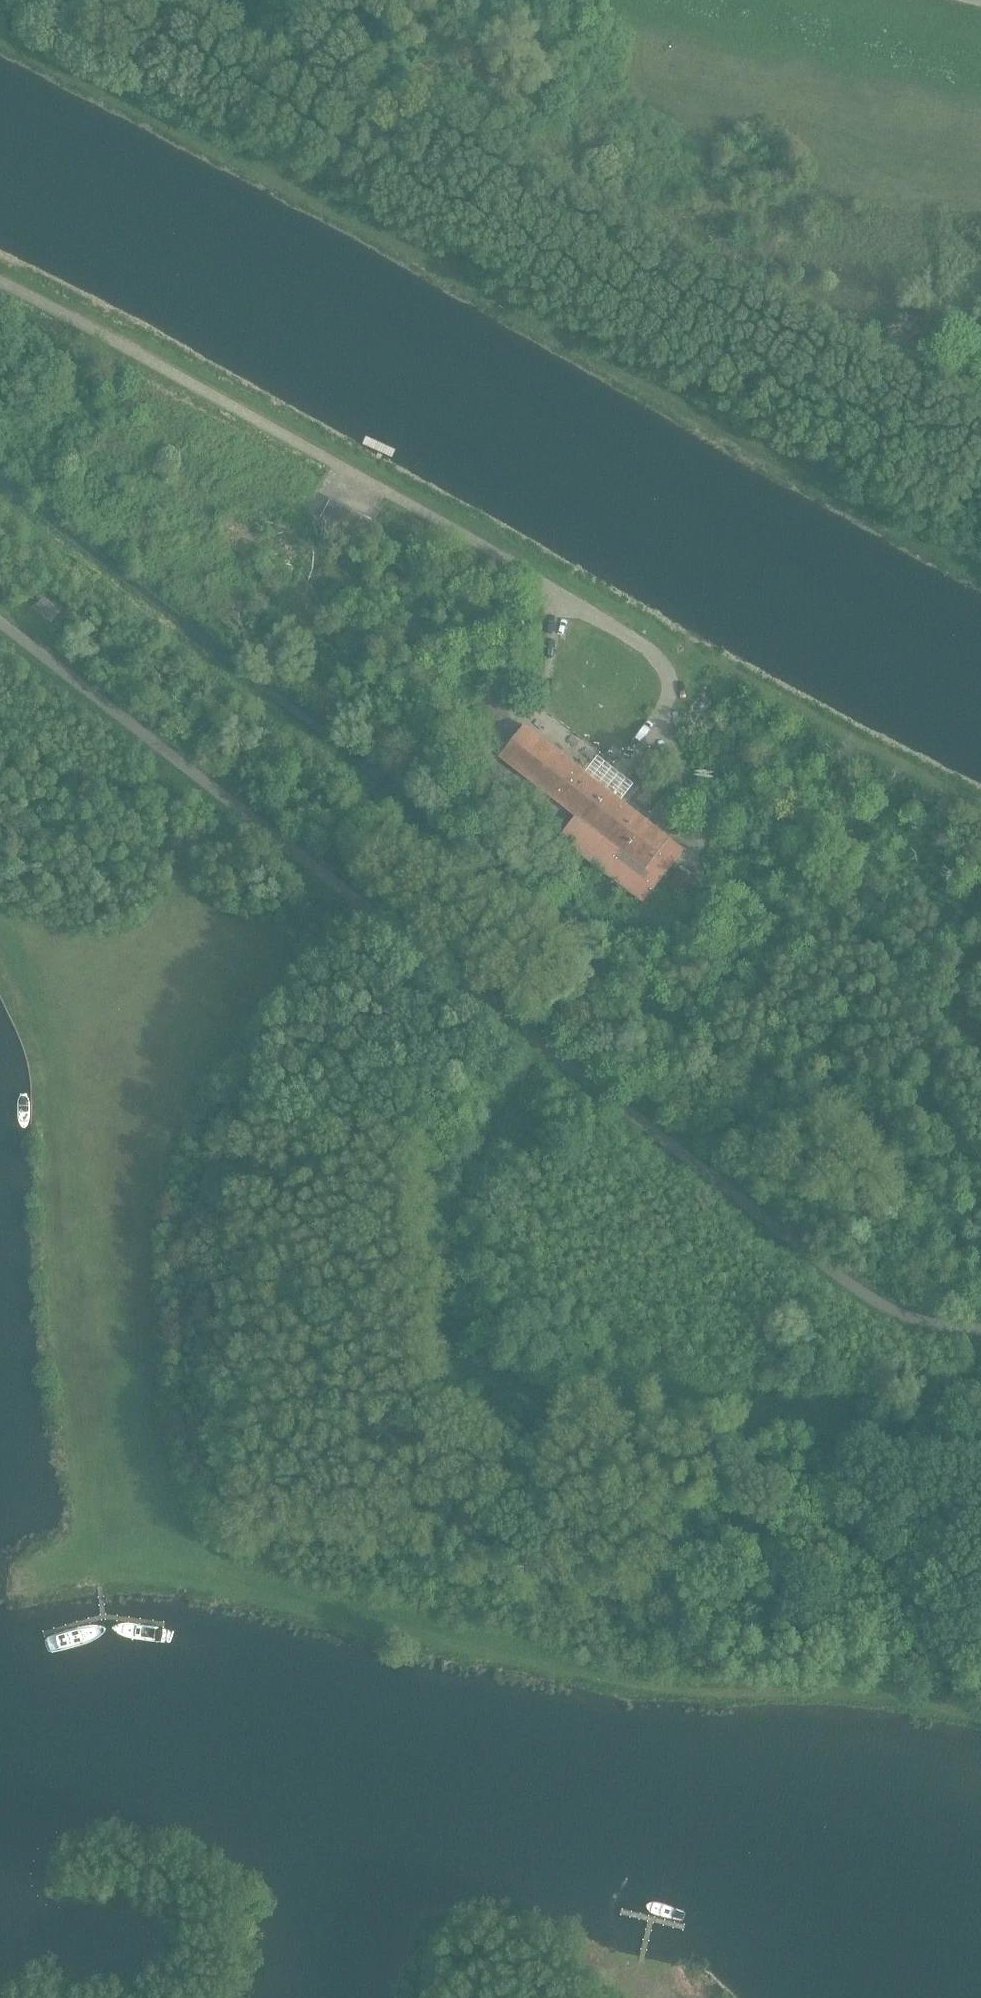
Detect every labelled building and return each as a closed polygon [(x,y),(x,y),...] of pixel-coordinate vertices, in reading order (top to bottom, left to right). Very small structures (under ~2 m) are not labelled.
[(360,543),(372,520),(331,499),(319,521),(360,543)] [(50,618),(58,607),(43,596),(35,606),(50,618)] [(526,624),(522,620),(510,631),(513,635),(526,624)] [(558,837),(643,903),(680,855),(665,843),(669,839),(523,725),(498,756),(575,816),(558,837)] [(696,882),(678,868),(666,884),(684,898),(696,882)]
